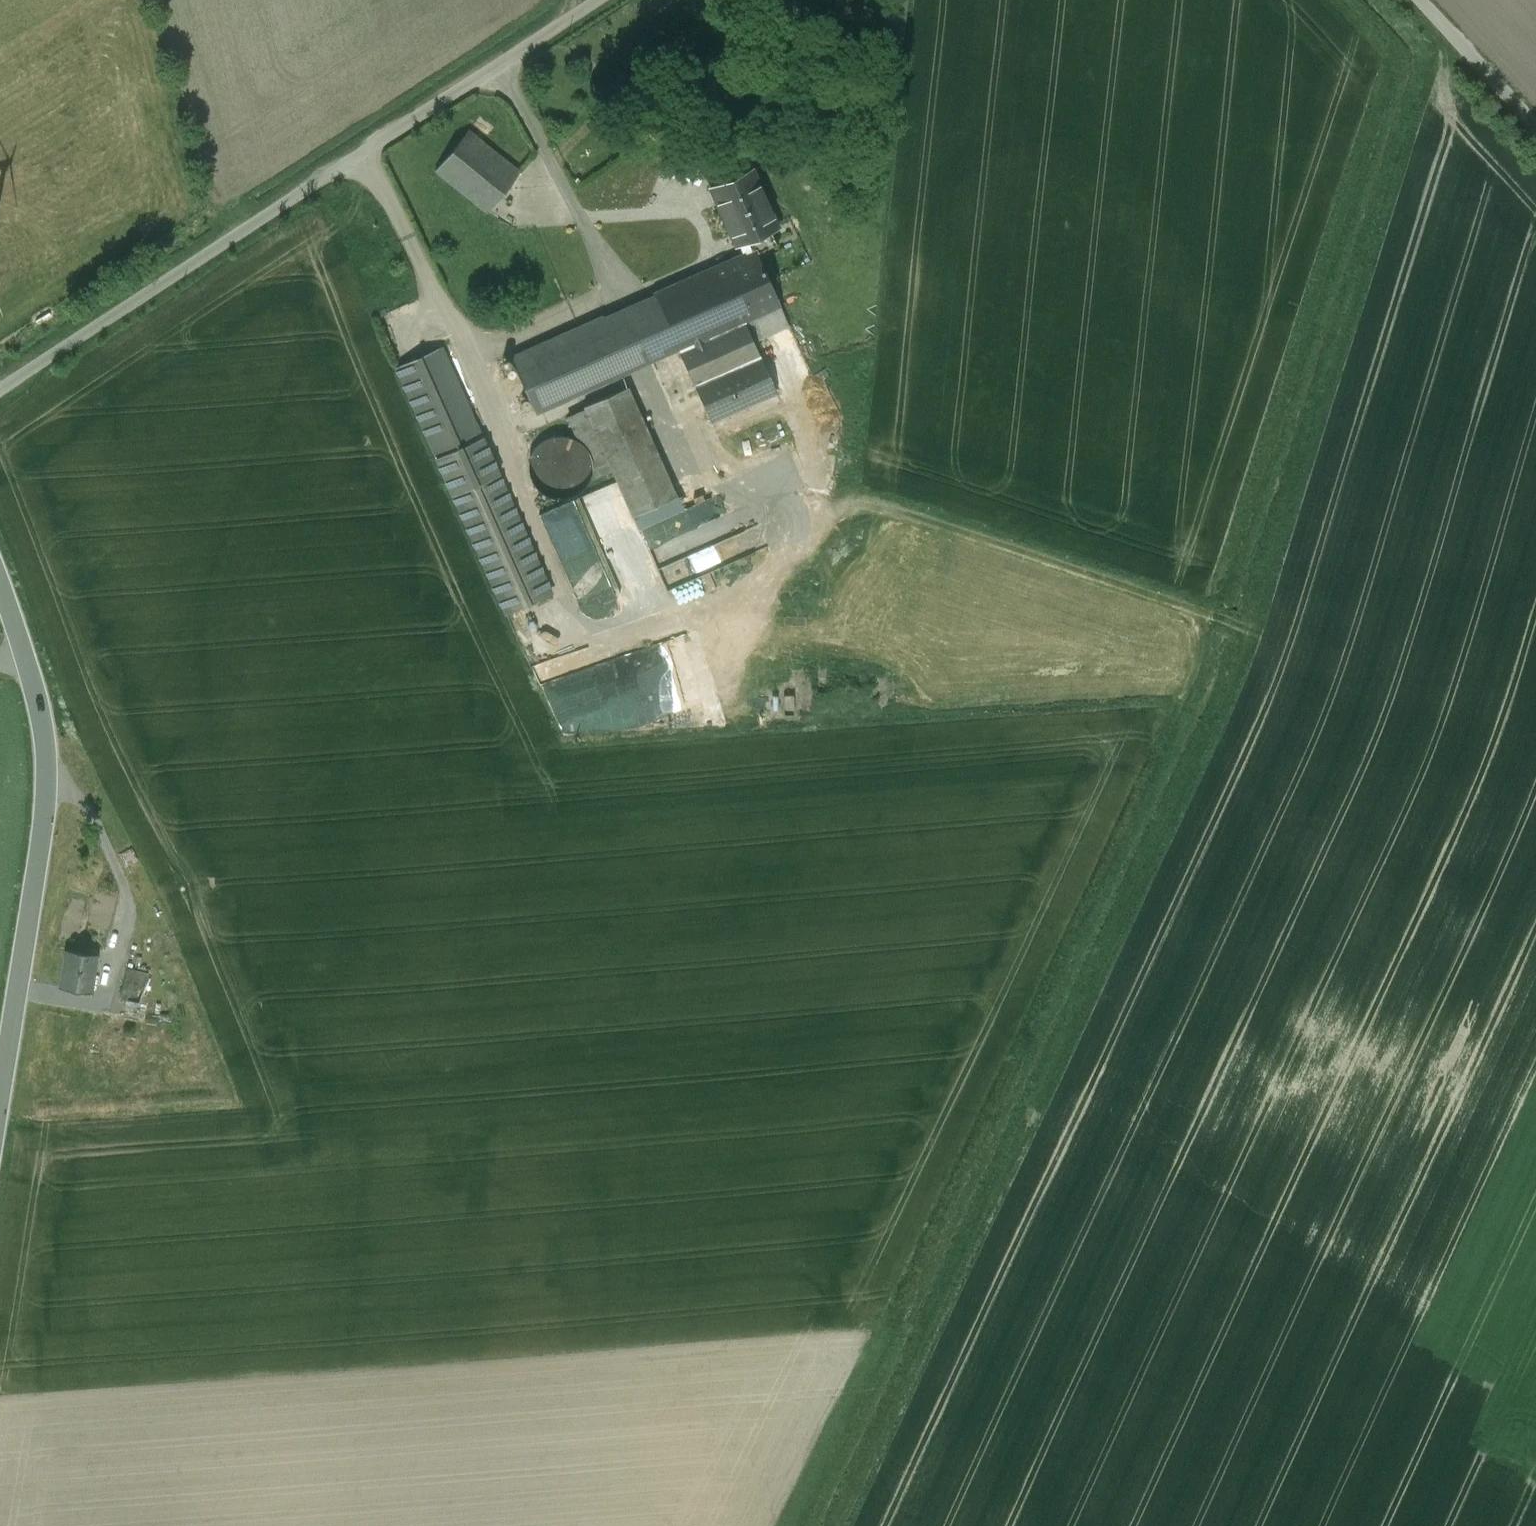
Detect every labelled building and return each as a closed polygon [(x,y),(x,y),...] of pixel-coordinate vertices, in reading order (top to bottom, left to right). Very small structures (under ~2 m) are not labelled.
[(520,172),(469,131),(436,171),(488,212),(520,172)] [(718,184),(710,187),(735,246),(740,244),(749,240),(777,228),(752,169),(718,184)] [(745,254),(511,357),(535,411),(678,347),(681,346),(743,319),(779,303),(770,283),(755,249),(754,249),(749,240),(740,244),(745,254)] [(681,346),(678,347),(711,420),(776,391),(743,319),(681,346)] [(480,435),(441,348),(397,367),(436,455),(480,435)] [(627,385),(583,405),(632,515),(676,495),(627,385)] [(589,478),(592,466),(589,453),(582,443),(571,437),(559,434),(547,437),(537,444),(530,455),(528,467),(531,479),(538,489),(548,496),(560,498),(572,495),(583,488),(589,478)] [(550,592),(481,437),(437,457),(506,612),(550,592)] [(543,663),(562,731),(576,732),(734,688),(735,674),(734,674),(734,660),(743,660),(749,682),(750,658),(748,650),(733,654),(732,650),(733,636),(679,650),(694,651),(649,664),(645,651),(568,672),(565,672),(562,661),(554,663),(557,672),(551,672),(548,662),(543,663)] [(165,937),(154,941),(159,952),(169,948),(165,937)] [(96,954),(66,949),(61,985),(90,990),(96,954)] [(148,972),(127,967),(120,998),(140,1003),(148,972)]
